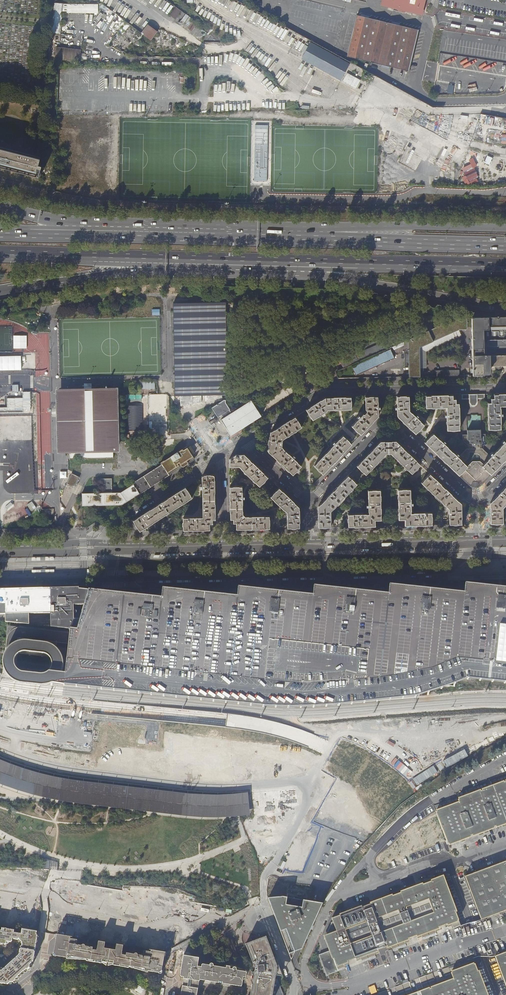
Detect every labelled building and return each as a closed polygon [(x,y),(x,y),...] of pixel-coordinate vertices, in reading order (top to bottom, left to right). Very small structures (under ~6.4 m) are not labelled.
[(380,6),(422,15),(425,0),(382,0),(380,6)] [(54,3),(51,33),(61,34),(63,13),(98,13),(98,4),(75,4),(73,4),(68,4),(54,3)] [(181,11),(176,7),(170,15),(175,19),(181,11)] [(186,14),(179,23),(191,32),(197,25),(192,21),(193,20),(190,19),(191,18),(186,14)] [(369,18),(360,16),(357,15),(348,56),(381,64),(390,66),(409,71),(418,30),(399,25),(391,23),(369,18)] [(145,36),(152,27),(148,24),(141,33),(145,36)] [(157,31),(152,27),(145,36),(150,40),(157,31)] [(351,63),(311,41),(302,59),(342,80),(351,63)] [(56,47),(55,54),(55,60),(79,62),(81,50),(56,47)] [(268,125),(256,125),(254,181),(267,181),(268,125)] [(35,177),(37,169),(41,169),(41,167),(38,166),(39,160),(0,150),(0,168),(35,177)] [(465,173),(469,180),(477,176),(473,169),(465,173)] [(174,298),(175,396),(180,396),(180,406),(202,402),(201,396),(205,395),(205,401),(222,398),(223,395),(228,395),(226,302),(174,298)] [(405,351),(405,367),(409,367),(409,377),(420,377),(420,348),(460,330),(466,330),(468,329),(468,328),(472,327),(473,376),(484,375),(484,374),(489,373),(490,372),(489,366),(493,366),(496,366),(497,368),(499,369),(500,368),(501,366),(505,366),(505,355),(484,356),(484,341),(488,341),(488,348),(505,348),(505,317),(457,318),(408,340),(409,351),(405,351)] [(343,368),(389,348),(385,341),(358,353),(356,350),(342,355),(341,357),(342,359),(340,361),(343,368)] [(391,349),(353,367),(356,375),(395,358),(391,349)] [(138,390),(155,389),(154,381),(138,382),(138,390)] [(69,453),(69,459),(113,458),(113,451),(119,451),(118,387),(55,388),(57,453),(69,453)] [(470,405),(472,406),(474,406),(476,406),(477,405),(477,404),(478,403),(478,399),(485,399),(485,394),(462,395),(462,399),(469,399),(469,403),(470,405)] [(488,429),(501,429),(500,407),(505,407),(505,394),(493,394),(488,403),(488,429)] [(447,408),(447,430),(460,430),(459,403),(453,395),(425,395),(426,408),(447,408)] [(358,432),(361,435),(378,417),(378,396),(365,397),(365,410),(366,410),(366,412),(364,415),(363,414),(352,426),(355,429),(354,430),(354,431),(356,433),(357,433),(358,432)] [(397,416),(415,434),(418,431),(419,432),(420,432),(422,430),(422,428),(421,428),(424,425),(409,411),(409,396),(396,396),(397,412),(396,412),(395,413),(395,416),(397,416)] [(306,410),(312,420),(327,411),(351,410),(351,397),(325,398),(306,410)] [(221,420),(231,436),(236,432),(261,416),(250,399),(242,400),(245,405),(232,413),(224,418),(221,420)] [(225,400),(223,400),(212,407),(218,417),(222,415),(224,418),(232,413),(230,410),(230,409),(225,403),(225,400)] [(269,452),(293,475),(296,472),(296,473),(297,473),(299,471),(299,470),(298,469),(301,466),(282,447),(282,440),(302,427),(295,417),(270,433),(269,452)] [(183,433),(197,455),(204,450),(190,429),(183,433)] [(468,467),(459,476),(469,486),(473,487),(475,487),(477,487),(478,487),(481,486),(490,475),(481,467),(491,457),(481,448),(480,448),(480,445),(482,445),(486,440),(486,434),(481,434),(481,430),(467,430),(467,434),(462,434),(462,440),(467,445),(468,445),(468,449),(467,449),(458,458),(463,462),(465,461),(468,458),(469,456),(469,454),(469,452),(470,452),(471,452),(474,452),(475,453),(475,454),(477,454),(479,454),(480,456),(481,457),(481,459),(481,460),(480,461),(473,461),(468,467)] [(463,462),(458,458),(433,434),(424,443),(439,457),(445,462),(459,476),(468,467),(463,462)] [(314,466),(323,475),(352,444),(343,436),(331,448),(314,466)] [(357,466),(366,475),(386,454),(391,454),(405,467),(404,468),(404,469),(406,471),(407,471),(408,470),(412,474),(415,471),(416,471),(418,469),(417,468),(420,465),(396,441),(389,441),(380,442),(357,466)] [(491,457),(481,467),(490,475),(498,467),(505,459),(505,441),(491,457)] [(161,465),(162,465),(167,473),(175,468),(177,470),(189,463),(185,459),(188,457),(191,460),(195,459),(187,446),(160,464),(161,465)] [(239,467),(259,487),(268,478),(244,455),(236,455),(229,459),(229,467),(239,467)] [(83,494),(82,506),(122,505),(139,494),(169,475),(167,473),(162,465),(161,465),(133,483),(133,484),(120,492),(112,493),(112,479),(100,479),(101,493),(83,494)] [(80,476),(72,472),(66,483),(69,485),(72,485),(75,484),(76,483),(80,476)] [(449,509),(449,525),(459,525),(462,525),(461,504),(430,474),(421,483),(449,509)] [(183,518),(183,530),(192,530),(206,530),(210,530),(210,524),(213,524),(212,520),(215,520),(215,511),(215,487),(214,476),(212,475),(204,475),(202,476),(203,517),(183,518)] [(318,520),(318,527),(325,527),(331,527),(330,512),(357,484),(348,475),(318,507),(318,520)] [(236,523),(236,529),(236,532),(241,532),(245,532),(245,529),(263,529),(270,529),(270,524),(271,524),(271,521),(270,520),(269,516),(245,517),(243,515),(242,487),(238,487),(238,486),(237,485),(234,485),(234,486),(234,487),(230,487),(230,519),(233,519),(233,523),(236,523)] [(490,524),(503,524),(502,508),(505,504),(505,486),(490,503),(490,521),(490,524)] [(133,521),(140,531),(143,531),(146,531),(145,528),(192,498),(185,487),(133,521)] [(287,513),(287,528),(294,528),(300,528),(299,507),(279,488),(270,497),(287,513)] [(405,520),(405,526),(409,526),(428,525),(432,525),(432,524),(432,521),(433,521),(434,520),(434,517),(433,516),(432,517),(432,513),(411,513),(410,489),(398,489),(399,520),(405,520)] [(348,523),(348,527),(353,527),(372,526),(375,526),(375,520),(381,520),(380,490),(368,490),(368,514),(348,514),(348,519),(347,519),(346,519),(346,522),(347,523),(348,523)] [(500,587),(465,584),(464,593),(427,589),(389,585),(388,594),(353,591),(314,586),(313,596),(282,592),(238,588),(237,597),(200,593),(163,589),(162,598),(158,598),(139,596),(131,595),(127,594),(119,593),(107,592),(98,591),(88,590),(84,605),(80,620),(77,629),(71,628),(69,643),(6,637),(2,678),(75,687),(241,706),(288,707),(312,707),(415,696),(467,678),(505,683),(505,588),(500,587)] [(6,614),(6,622),(30,625),(29,614),(51,614),(52,627),(71,628),(77,629),(80,620),(72,620),(71,606),(84,605),(88,590),(78,589),(61,590),(31,590),(1,591),(0,591),(0,614),(6,614)] [(238,792),(219,793),(202,792),(184,790),(149,786),(81,778),(65,776),(49,772),(31,768),(13,762),(0,757),(0,787),(17,793),(32,798),(48,801),(58,803),(62,804),(65,805),(82,807),(101,809),(105,810),(108,810),(133,813),(148,815),(152,815),(165,817),(185,819),(196,820),(207,820),(219,820),(222,820),(225,820),(233,819),(235,819),(244,817),(238,792)] [(434,812),(446,844),(505,822),(505,781),(460,798),(461,802),(434,812)] [(301,872),(311,843),(296,838),(286,867),(301,872)] [(44,869),(51,869),(50,858),(44,856),(44,857),(41,856),(40,869),(44,869)] [(481,920),(505,910),(505,861),(465,876),(481,920)] [(372,951),(389,945),(403,940),(419,934),(433,929),(450,923),(457,920),(441,877),(330,918),(331,922),(330,922),(324,934),(324,935),(322,936),(328,951),(317,955),(325,975),(336,971),(334,965),(342,963),(358,957),(372,951)] [(46,895),(43,895),(39,928),(42,922),(46,922),(48,909),(50,910),(68,912),(67,911),(98,915),(101,916),(115,917),(116,909),(118,905),(118,904),(111,901),(120,902),(121,895),(117,895),(118,889),(56,882),(48,899),(44,899),(46,895)] [(286,947),(292,960),(295,952),(302,949),(322,903),(303,900),(302,908),(285,905),(287,898),(283,897),(268,899),(270,904),(274,913),(278,924),(282,936),(286,947)] [(459,926),(457,920),(450,923),(452,928),(459,926)] [(32,961),(34,953),(37,936),(36,934),(36,931),(21,929),(20,934),(13,932),(13,930),(1,928),(0,930),(0,945),(3,945),(4,945),(5,944),(6,942),(10,942),(11,941),(12,939),(17,940),(19,939),(21,942),(20,943),(21,944),(21,946),(19,947),(20,948),(19,949),(19,951),(18,954),(17,956),(2,969),(1,968),(0,968),(0,982),(5,983),(7,983),(10,981),(12,982),(25,969),(25,970),(28,967),(29,965),(32,961)] [(433,929),(419,934),(421,940),(435,935),(433,929)] [(122,954),(122,953),(123,946),(117,945),(116,950),(105,948),(105,943),(99,942),(98,949),(97,950),(98,950),(98,951),(93,950),(93,948),(85,947),(85,949),(81,948),(82,946),(76,945),(77,940),(70,939),(70,937),(59,935),(58,936),(57,936),(54,956),(66,958),(66,956),(79,958),(80,956),(83,957),(83,959),(89,960),(96,961),(95,963),(102,964),(102,962),(114,964),(114,966),(120,967),(121,965),(122,965),(128,966),(129,964),(132,965),(132,967),(138,968),(150,970),(150,972),(161,973),(163,964),(165,953),(151,950),(151,953),(144,951),(143,956),(138,955),(138,957),(134,957),(134,955),(126,954),(126,956),(122,955),(122,954)] [(276,958),(274,958),(272,955),(269,945),(267,939),(266,937),(245,945),(249,953),(252,961),(255,969),(253,981),(251,994),(283,994),(281,987),(277,979),(276,980),(275,980),(276,976),(283,977),(277,962),(276,958)] [(403,940),(389,945),(391,951),(405,946),(403,940)] [(372,951),(358,957),(360,962),(374,957),(372,951)] [(495,956),(500,972),(505,986),(505,952),(495,956)] [(182,986),(181,994),(196,994),(198,981),(200,980),(242,986),(242,984),(243,977),(245,977),(246,972),(236,970),(236,968),(235,968),(235,967),(234,967),(233,968),(232,968),(232,969),(229,968),(230,966),(226,966),(226,968),(213,966),(213,965),(213,964),(212,964),(211,964),(210,964),(210,965),(209,965),(201,964),(201,967),(197,967),(198,958),(183,955),(182,963),(180,974),(180,976),(181,977),(184,977),(182,986)] [(441,969),(445,982),(452,979),(449,973),(473,964),(471,958),(441,969)] [(334,965),(336,971),(344,968),(342,963),(334,965)] [(473,964),(449,973),(452,979),(445,982),(435,986),(422,991),(412,994),(410,994),(485,994),(473,964)] [(417,978),(422,991),(435,986),(431,973),(417,978)] [(397,994),(410,994),(412,994),(407,982),(394,987),(397,994)]
